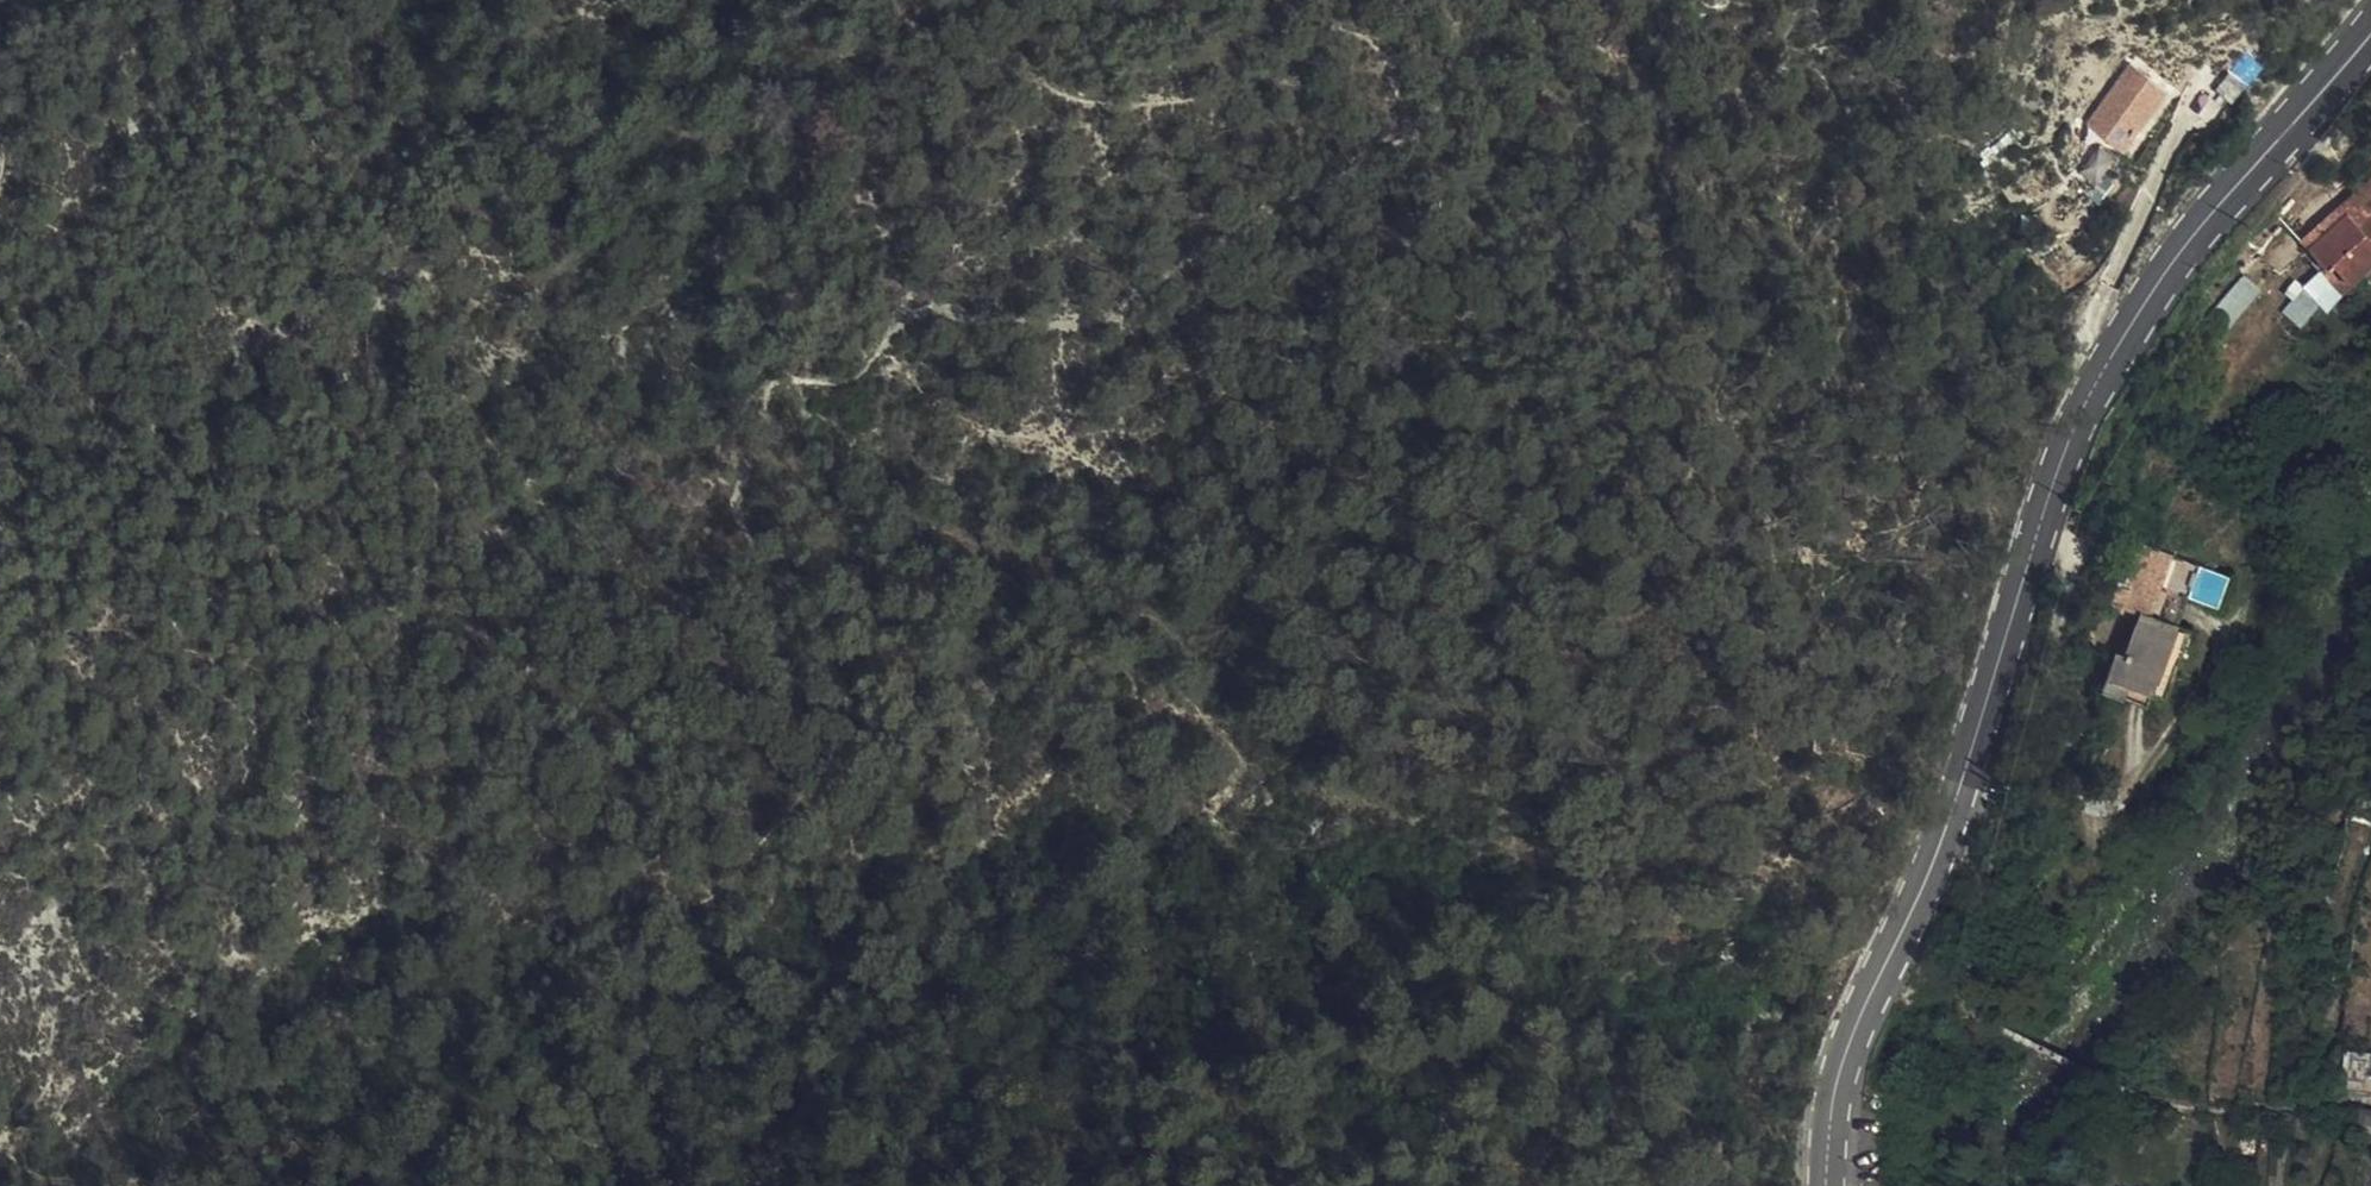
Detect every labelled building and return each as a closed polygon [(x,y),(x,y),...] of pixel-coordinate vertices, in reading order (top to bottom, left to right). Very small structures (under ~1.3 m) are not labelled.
[(2077,114),(2111,142),(2157,85),(2123,60),(2077,114)] [(2317,271),(2329,262),(2337,272),(2370,239),(2370,187),(2360,174),(2344,187),(2348,194),(2292,240),(2317,271)] [(2288,235),(2292,240),(2348,194),(2344,187),(2288,235)] [(2329,262),(2317,271),(2327,281),(2337,272),(2329,262)] [(2247,278),(2231,266),(2203,319),(2218,329),(2247,278)] [(2287,314),(2306,291),(2288,277),(2280,271),(2275,278),(2281,283),(2268,299),(2287,314)] [(2288,277),(2306,291),(2307,290),(2289,275),(2288,277)] [(2071,488),(2064,505),(2079,512),(2085,494),(2071,488)] [(2204,612),(2223,584),(2124,551),(2111,588),(2099,585),(2091,611),(2179,638),(2190,608),(2204,612)] [(2211,614),(2223,584),(2204,612),(2211,614)]
